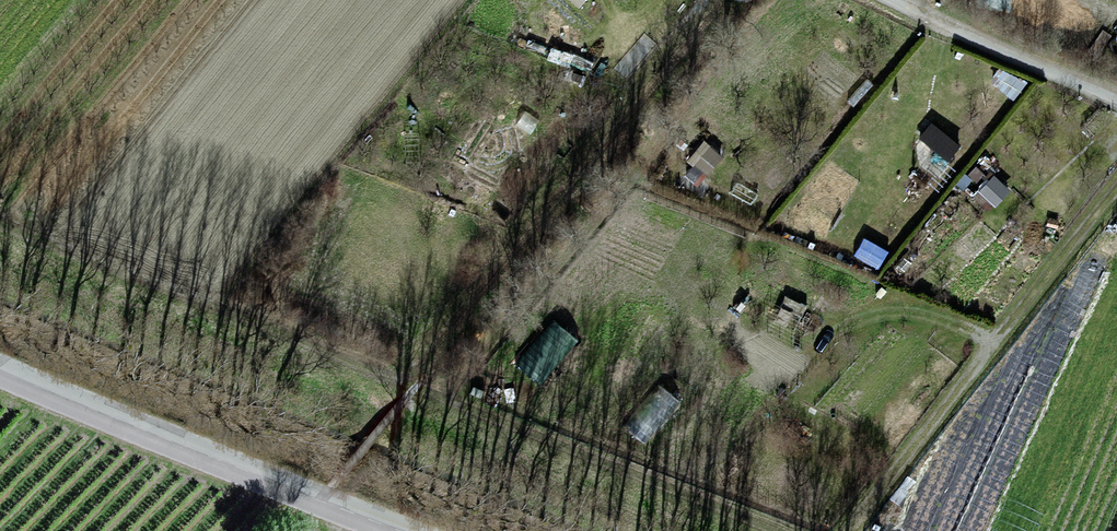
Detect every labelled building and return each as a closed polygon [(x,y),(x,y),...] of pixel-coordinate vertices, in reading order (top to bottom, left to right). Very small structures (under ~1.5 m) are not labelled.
[(958,146),(931,126),(921,139),(948,159),(958,146)] [(720,158),(704,145),(690,162),(707,175),(720,158)] [(1008,191),(995,178),(982,192),(995,204),(1008,191)] [(886,252),(865,240),(856,256),(878,267),(886,252)] [(483,392),(473,388),(471,394),(480,397),(483,392)]
